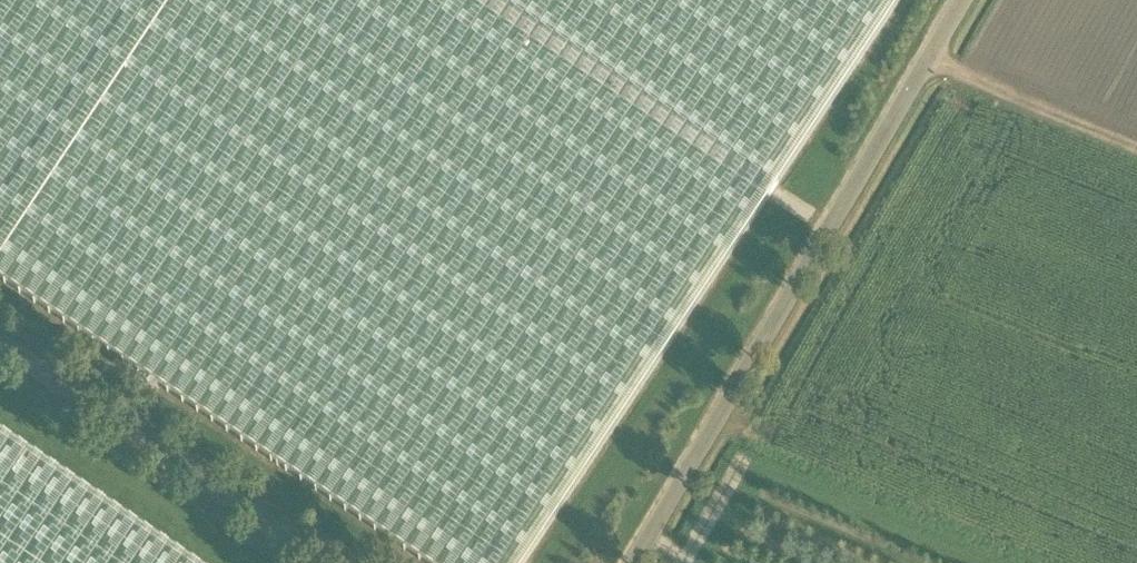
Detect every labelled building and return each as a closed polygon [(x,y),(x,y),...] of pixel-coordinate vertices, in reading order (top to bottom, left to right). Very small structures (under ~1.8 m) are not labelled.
[(426,562),(526,562),(901,0),(0,0),(0,279),(426,562)] [(0,429),(0,562),(198,562),(0,429)]
